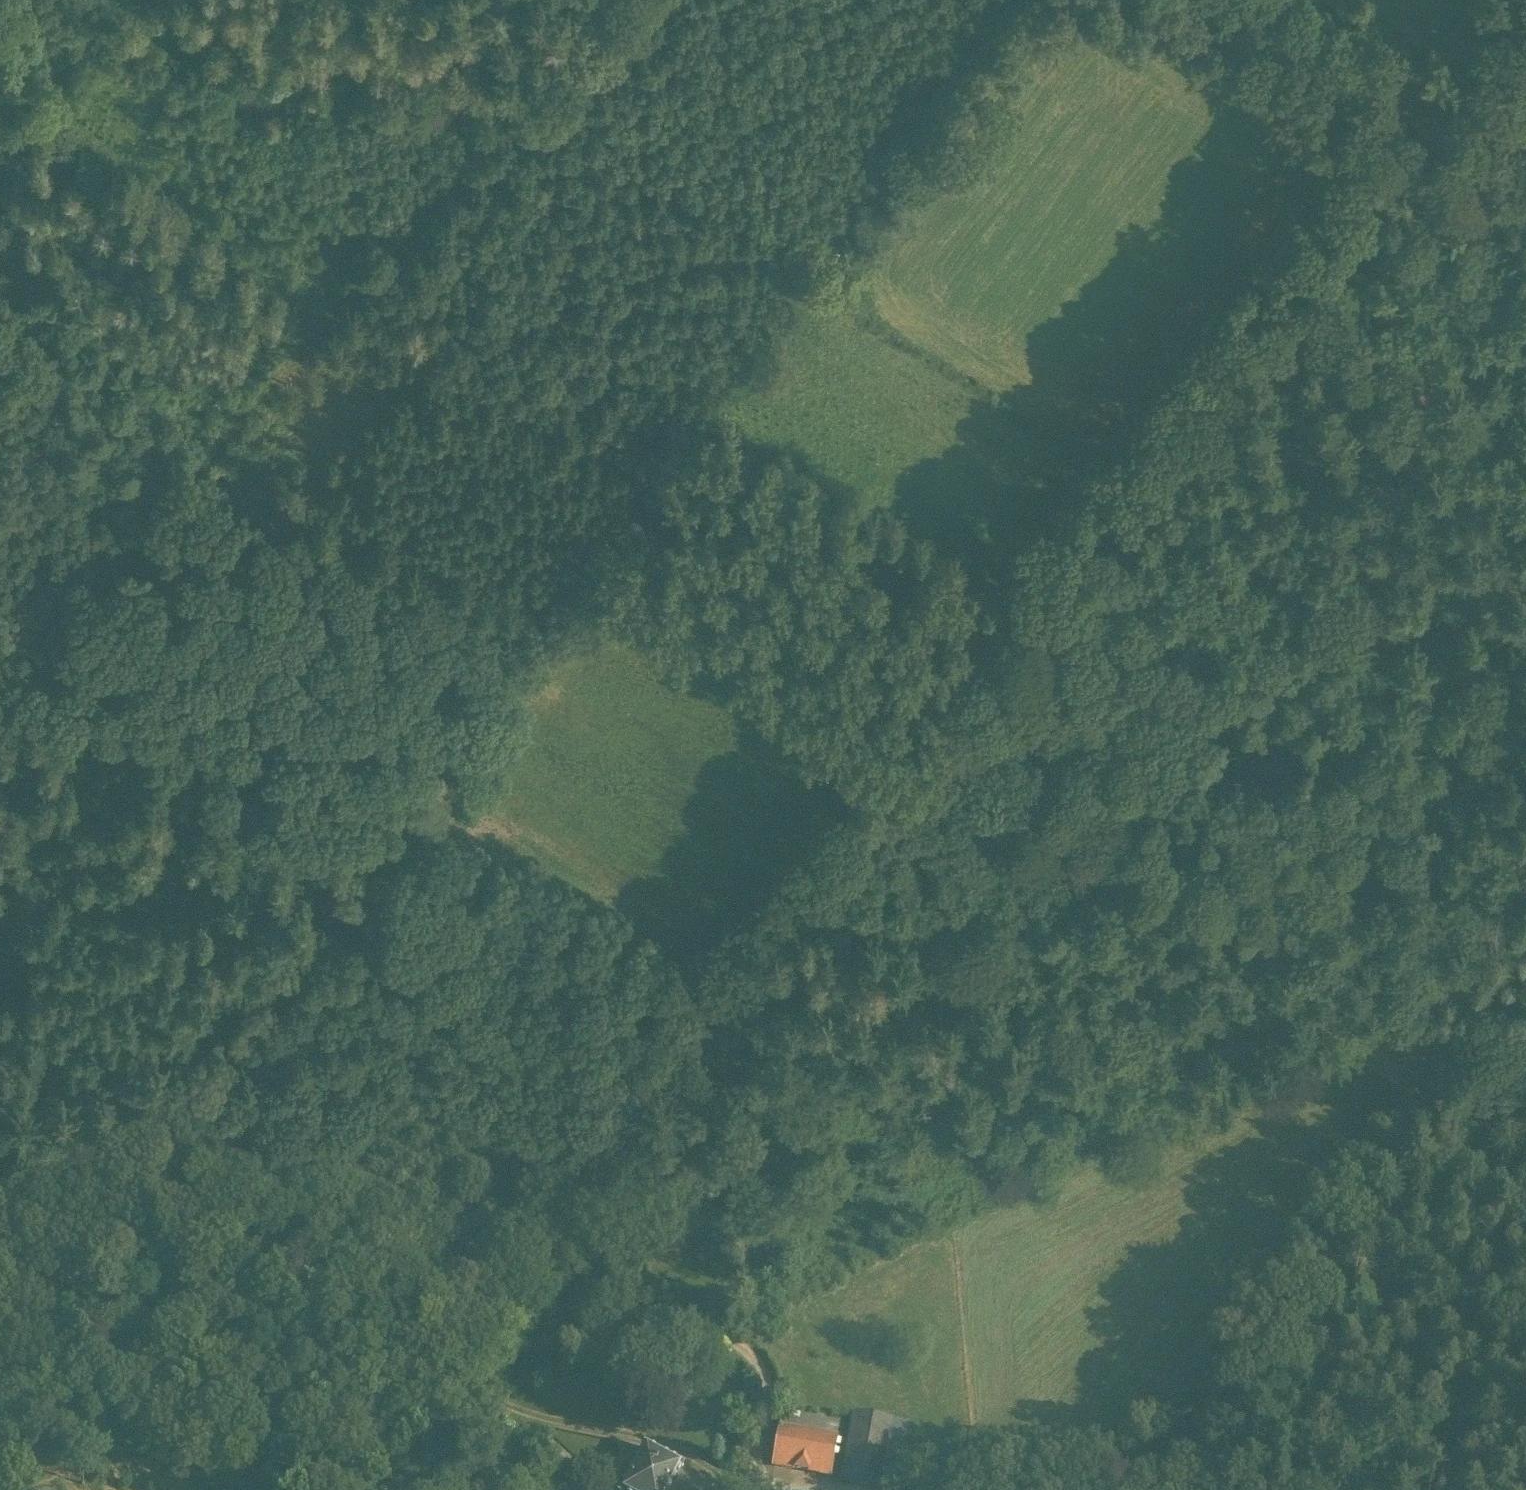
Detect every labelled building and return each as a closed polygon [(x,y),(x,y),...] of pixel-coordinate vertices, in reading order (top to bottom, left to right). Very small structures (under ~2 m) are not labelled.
[(892,1421),(852,1414),(842,1480),(880,1487),(892,1421)] [(831,1476),(837,1439),(779,1429),(772,1466),(831,1476)] [(715,1485),(682,1469),(682,1468),(645,1448),(623,1489),(712,1489),(715,1485)]
